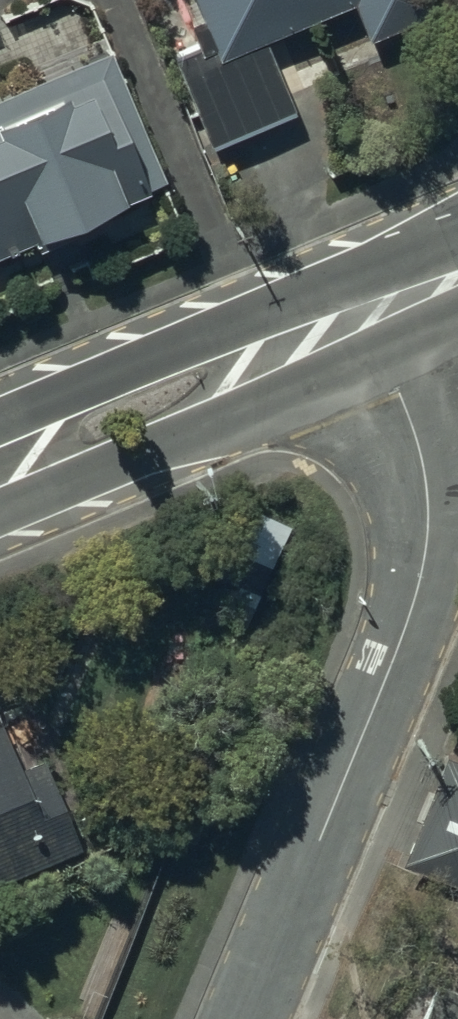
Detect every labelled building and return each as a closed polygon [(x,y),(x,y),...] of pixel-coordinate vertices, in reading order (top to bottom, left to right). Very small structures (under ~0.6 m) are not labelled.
[(213,43),(254,25),(312,0),(194,0),(213,43)] [(364,27),(426,0),(352,0),(364,27)] [(286,102),(254,25),(213,43),(171,60),(204,137),(286,102)] [(104,47),(0,89),(0,243),(158,180),(104,47)] [(60,869),(56,858),(77,850),(42,761),(17,771),(0,729),(0,893),(60,869)] [(394,862),(457,888),(457,763),(438,755),(394,862)] [(433,981),(419,1018),(457,1018),(457,991),(433,981)]
